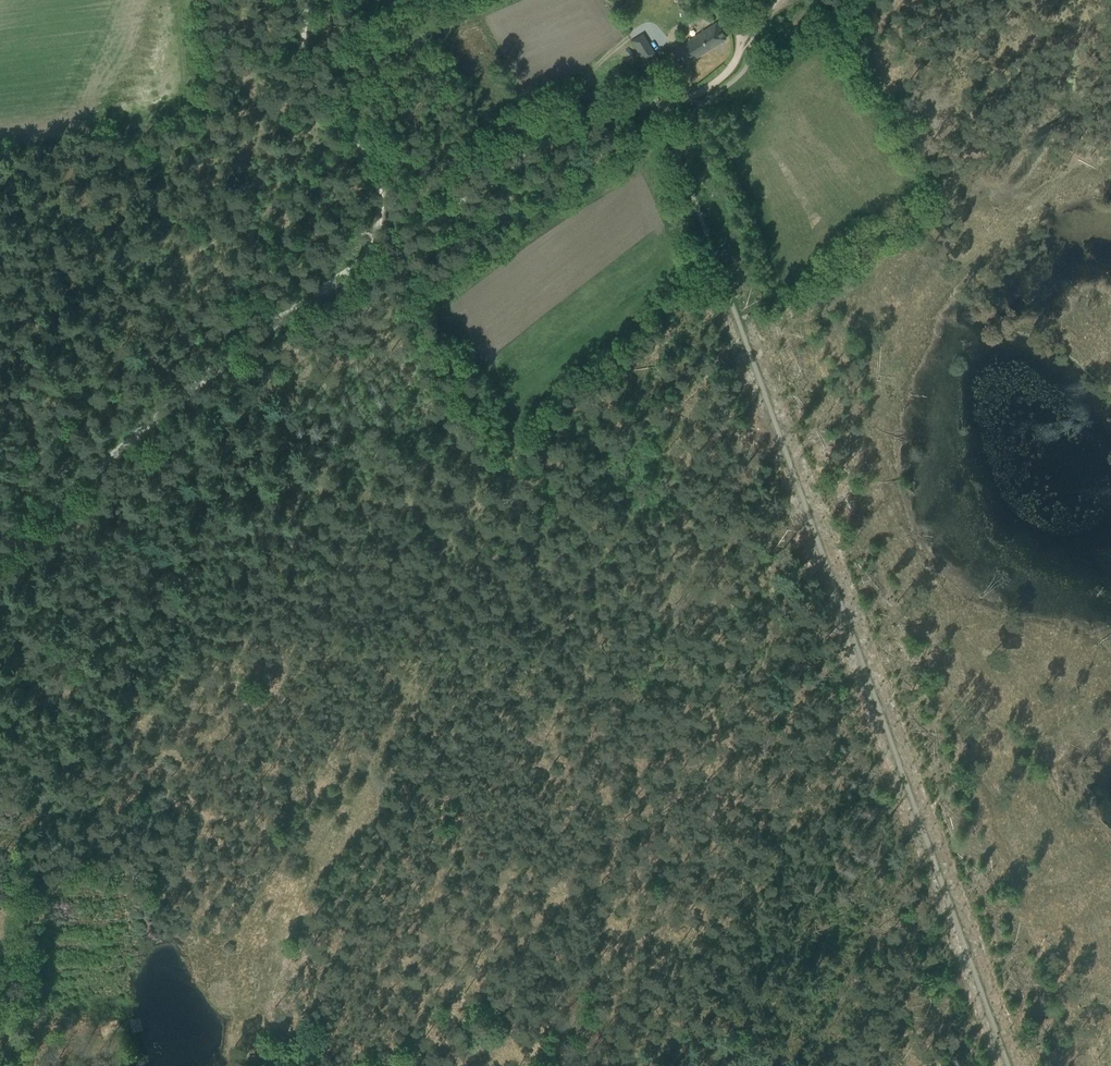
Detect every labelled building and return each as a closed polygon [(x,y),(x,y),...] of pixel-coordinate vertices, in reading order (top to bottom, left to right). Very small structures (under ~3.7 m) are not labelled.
[(716,23),(672,51),(683,67),(728,40),(716,23)] [(655,53),(643,34),(630,42),(642,61),(655,53)]
